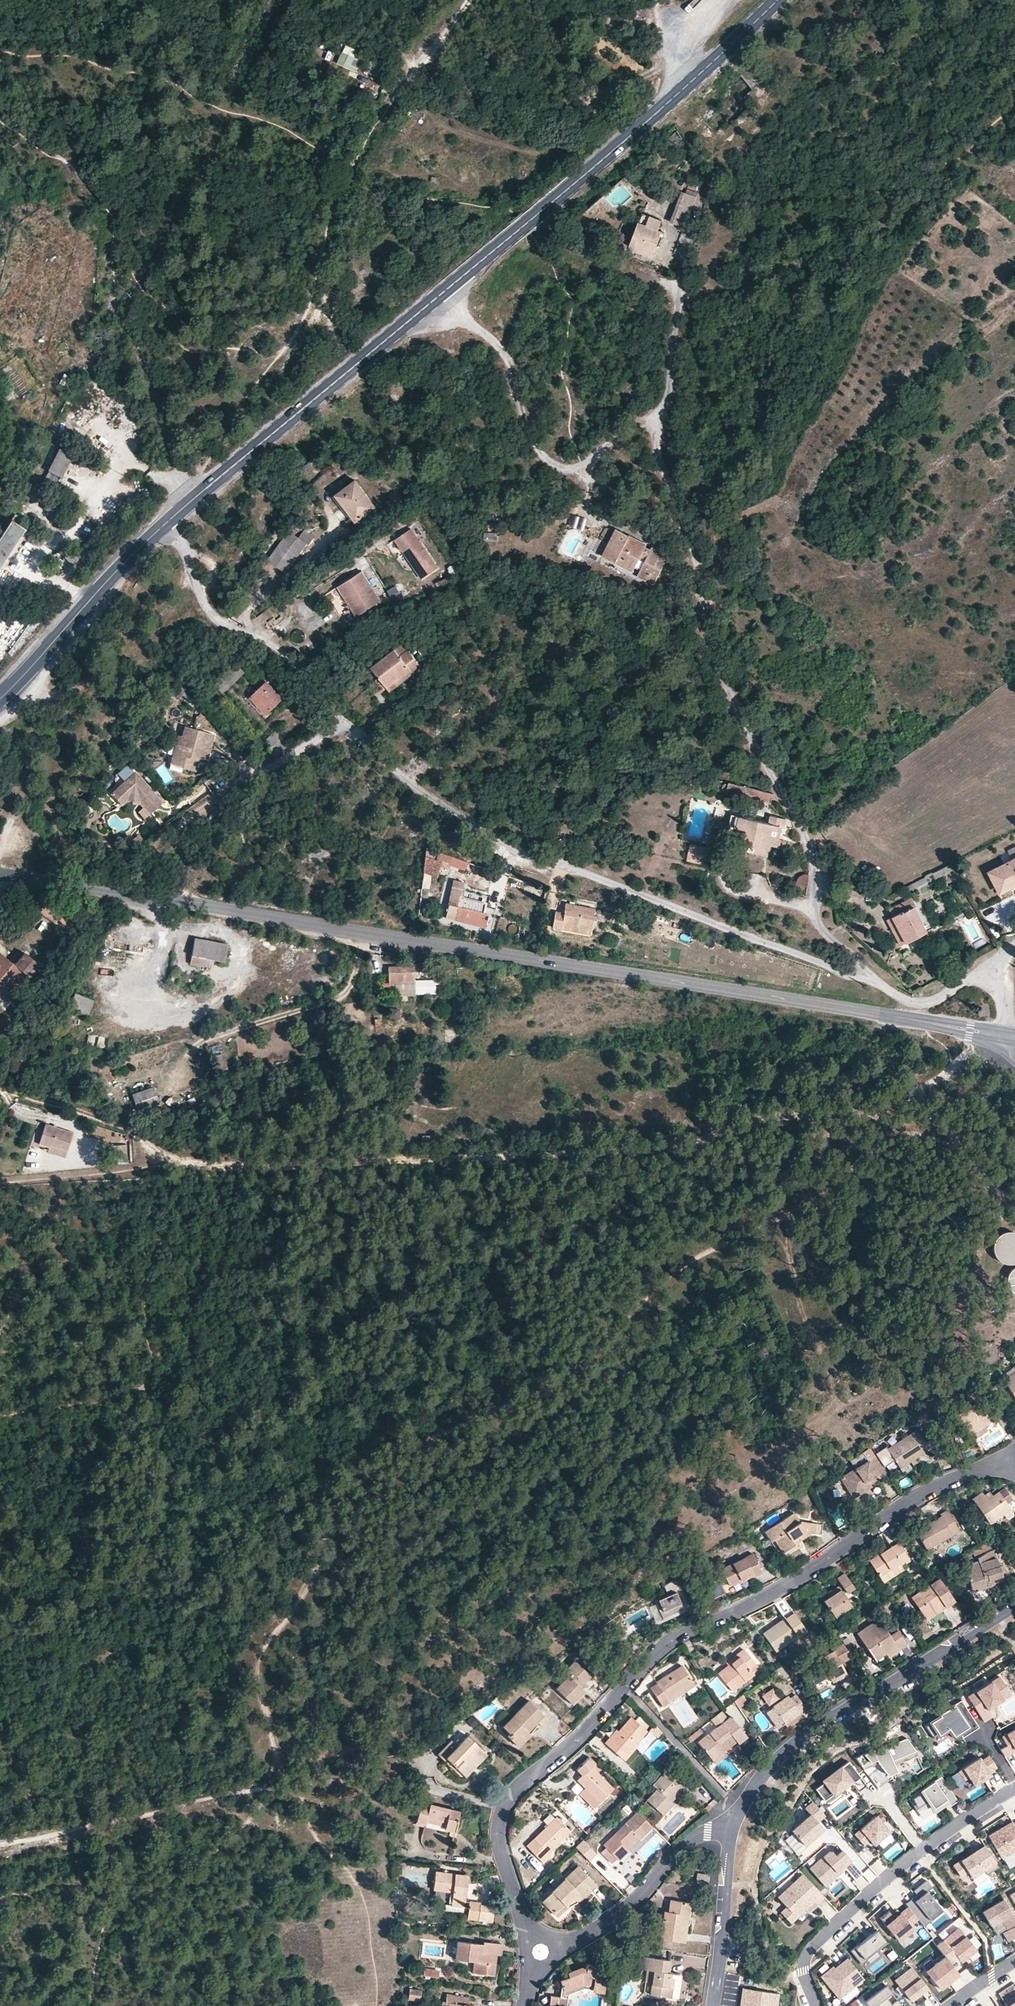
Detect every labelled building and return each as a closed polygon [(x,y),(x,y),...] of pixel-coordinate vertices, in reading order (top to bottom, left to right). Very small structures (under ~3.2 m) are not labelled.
[(354,58),(356,50),(344,46),(337,67),(357,73),(361,60),(354,58)] [(374,78),(380,68),(371,63),(365,73),(374,78)] [(685,219),(693,196),(680,192),(673,215),(685,219)] [(652,255),(661,233),(658,231),(662,222),(643,215),(639,224),(638,223),(629,246),(652,255)] [(685,219),(673,215),(670,223),(682,227),(685,219)] [(68,456),(55,450),(46,471),(58,477),(68,456)] [(356,526),(377,510),(356,482),(335,498),(356,526)] [(582,530),(584,518),(577,517),(575,529),(582,530)] [(7,521),(0,532),(0,572),(26,532),(7,521)] [(618,530),(604,557),(617,564),(619,560),(635,568),(641,557),(647,560),(641,574),(649,578),(661,555),(629,539),(630,536),(618,530)] [(438,569),(411,531),(395,542),(422,580),(438,569)] [(299,540),(288,532),(267,563),(286,576),(307,545),(299,540)] [(299,540),(307,545),(309,547),(315,538),(305,532),(299,540)] [(382,604),(362,574),(337,590),(357,620),(382,604)] [(391,598),(399,594),(396,587),(388,590),(391,598)] [(371,669),(386,688),(410,670),(413,675),(421,668),(403,644),(371,669)] [(242,665),(228,676),(234,684),(248,673),(242,665)] [(410,670),(386,688),(390,693),(413,675),(410,670)] [(234,684),(228,676),(220,682),(227,690),(234,684)] [(284,702),(268,685),(252,700),(268,717),(284,702)] [(184,761),(183,769),(194,772),(197,760),(205,762),(213,734),(185,727),(181,736),(177,736),(172,758),(184,761)] [(170,766),(183,769),(184,761),(172,758),(170,766)] [(161,800),(133,771),(110,793),(121,804),(125,798),(139,800),(150,810),(161,800)] [(769,828),(740,823),(737,836),(746,837),(742,858),(759,861),(762,848),(772,850),(777,851),(780,831),(785,832),(786,823),(772,820),(769,828)] [(737,836),(740,823),(731,822),(729,835),(737,836)] [(694,844),(691,861),(707,864),(711,848),(694,844)] [(769,863),(772,850),(762,848),(759,861),(769,863)] [(984,869),(996,891),(1014,881),(1014,853),(984,869)] [(423,855),(423,862),(438,866),(439,858),(423,855)] [(953,867),(950,860),(930,870),(933,876),(953,867)] [(454,881),(447,904),(460,907),(465,884),(454,881)] [(807,893),(808,882),(801,881),(799,891),(807,893)] [(932,890),(928,884),(918,889),(922,896),(932,890)] [(910,893),(887,906),(905,940),(925,929),(911,903),(914,901),(910,893)] [(467,909),(483,914),(484,910),(478,909),(479,906),(468,903),(467,909)] [(447,904),(444,917),(485,928),(489,915),(483,914),(467,909),(460,907),(447,904)] [(593,928),(596,910),(566,904),(564,916),(555,915),(553,927),(561,929),(562,923),(593,928)] [(905,940),(887,906),(884,908),(901,942),(905,940)] [(992,936),(1006,930),(1001,918),(987,923),(992,936)] [(592,934),(593,928),(562,923),(561,929),(592,934)] [(194,937),(191,955),(211,957),(225,958),(227,942),(194,937)] [(12,989),(25,974),(0,951),(0,978),(12,989)] [(211,957),(191,955),(189,968),(210,970),(211,957)] [(414,985),(413,969),(388,971),(389,987),(414,985)] [(12,989),(0,978),(0,984),(9,992),(12,989)] [(417,982),(416,996),(437,997),(437,982),(417,982)] [(86,1000),(66,985),(54,998),(60,1002),(62,1000),(76,1010),(86,1000)] [(391,1009),(390,1020),(398,1020),(399,1009),(391,1009)] [(456,1033),(464,1033),(464,1009),(455,1010),(456,1033)] [(98,1037),(96,1048),(105,1049),(106,1038),(98,1037)] [(142,1092),(138,1081),(116,1088),(118,1094),(127,1092),(128,1096),(142,1092)] [(135,1101),(156,1094),(154,1088),(133,1096),(135,1101)] [(126,1117),(134,1120),(137,1115),(129,1111),(126,1117)] [(50,1147),(68,1152),(73,1135),(45,1127),(39,1147),(49,1150),(50,1147)] [(66,1159),(68,1152),(50,1147),(49,1150),(48,1153),(66,1159)] [(1011,1233),(1004,1235),(999,1239),(996,1244),(995,1250),(997,1257),(1000,1262),(1006,1265),(1012,1266),(1014,1265),(1014,1234),(1011,1233)] [(1008,1379),(1005,1381),(1012,1393),(1014,1392),(1014,1389),(1008,1379)] [(924,1443),(916,1430),(885,1451),(895,1468),(926,1447),(931,1454),(937,1450),(930,1438),(924,1443)] [(887,1475),(877,1457),(839,1479),(852,1500),(863,1493),(861,1491),(865,1488),(864,1486),(868,1484),(869,1486),(887,1475)] [(865,1488),(861,1491),(863,1493),(871,1488),(869,1486),(868,1484),(864,1486),(865,1488)] [(993,1496),(997,1502),(1003,1498),(1012,1510),(1014,1513),(1014,1512),(1014,1500),(1005,1487),(993,1496)] [(991,1525),(1004,1515),(1012,1510),(1003,1498),(997,1502),(993,1496),(990,1492),(985,1495),(983,1492),(973,1499),(991,1525)] [(807,1519),(798,1509),(764,1532),(782,1557),(800,1546),(799,1542),(811,1535),(820,1536),(822,1521),(807,1519)] [(1004,1515),(1008,1521),(1014,1516),(1014,1515),(1014,1513),(1012,1510),(1004,1515)] [(935,1520),(938,1522),(947,1515),(945,1512),(935,1520)] [(947,1515),(938,1522),(916,1539),(929,1556),(959,1533),(947,1515)] [(997,1548),(1007,1541),(1001,1533),(961,1557),(963,1562),(997,1548)] [(894,1540),(885,1546),(889,1551),(877,1560),(866,1567),(876,1582),(891,1571),(908,1559),(894,1540)] [(889,1551),(885,1546),(873,1555),(877,1560),(889,1551)] [(963,1562),(971,1584),(987,1579),(988,1581),(987,1582),(987,1584),(988,1587),(989,1587),(993,1587),(995,1585),(996,1586),(1006,1582),(1011,1580),(1005,1565),(1002,1565),(997,1548),(963,1562)] [(726,1583),(739,1576),(746,1573),(749,1579),(762,1573),(752,1554),(720,1571),(726,1583)] [(911,1564),(908,1559),(891,1571),(896,1577),(906,1570),(905,1568),(911,1564)] [(853,1587),(841,1571),(834,1576),(840,1584),(846,1592),(853,1587)] [(746,1573),(739,1576),(742,1583),(749,1579),(746,1573)] [(655,1597),(663,1615),(687,1604),(674,1575),(662,1583),(666,1592),(655,1597)] [(912,1598),(925,1617),(943,1604),(946,1608),(956,1601),(940,1578),(912,1598)] [(987,1579),(971,1584),(973,1592),(988,1587),(987,1584),(987,1582),(988,1581),(987,1579)] [(1011,1580),(1006,1582),(1009,1588),(1014,1586),(1014,1580),(1014,1579),(1011,1580)] [(846,1592),(840,1584),(835,1588),(841,1595),(846,1592)] [(841,1595),(835,1588),(828,1593),(830,1595),(819,1604),(830,1620),(848,1607),(841,1595)] [(943,1604),(925,1617),(928,1621),(946,1608),(943,1604)] [(806,1630),(793,1612),(763,1632),(776,1651),(806,1630)] [(877,1661),(887,1654),(897,1648),(899,1651),(909,1644),(899,1631),(891,1636),(879,1619),(857,1633),(877,1661)] [(853,1657),(844,1643),(805,1667),(816,1684),(829,1676),(834,1684),(840,1680),(840,1681),(848,1676),(841,1664),(853,1657)] [(756,1662),(745,1647),(737,1653),(741,1659),(732,1666),(720,1674),(732,1690),(753,1675),(748,1667),(756,1662)] [(897,1648),(887,1654),(890,1657),(899,1651),(897,1648)] [(741,1659),(737,1653),(728,1659),(732,1666),(741,1659)] [(568,1702),(594,1677),(575,1658),(563,1669),(567,1673),(553,1686),(568,1702)] [(661,1705),(674,1697),(671,1693),(691,1680),(682,1665),(659,1680),(655,1674),(645,1681),(661,1705)] [(1000,1676),(969,1695),(983,1719),(991,1714),(987,1708),(1004,1698),(999,1689),(1006,1685),(1000,1676)] [(671,1693),(674,1697),(694,1684),(691,1680),(671,1693)] [(1011,1693),(1006,1685),(999,1689),(1004,1698),(1011,1693)] [(773,1688),(762,1696),(768,1705),(780,1698),(773,1688)] [(748,1702),(742,1694),(734,1701),(739,1708),(748,1702)] [(787,1696),(766,1710),(777,1727),(804,1710),(795,1697),(790,1701),(787,1696)] [(547,1717),(526,1697),(500,1724),(506,1730),(504,1733),(515,1744),(537,1720),(541,1723),(547,1717)] [(934,1714),(924,1721),(933,1734),(942,1727),(948,1736),(954,1732),(956,1735),(973,1724),(955,1698),(934,1713),(934,1714)] [(720,1710),(710,1719),(713,1723),(723,1714),(720,1710)] [(606,1745),(620,1759),(647,1731),(631,1716),(617,1729),(619,1731),(606,1745)] [(730,1716),(698,1741),(711,1758),(734,1741),(735,1743),(745,1735),(730,1716)] [(998,1745),(1002,1752),(1014,1746),(1014,1725),(1002,1732),(1003,1734),(1007,1740),(998,1745)] [(601,1740),(606,1745),(619,1731),(617,1729),(614,1726),(601,1740)] [(699,1728),(691,1735),(694,1738),(701,1732),(699,1728)] [(941,1731),(932,1736),(941,1751),(950,1745),(941,1731)] [(445,1754),(455,1765),(463,1757),(466,1760),(479,1748),(465,1733),(458,1739),(453,1734),(436,1750),(442,1757),(445,1754)] [(884,1743),(855,1755),(862,1766),(874,1761),(887,1773),(895,1769),(891,1758),(914,1748),(904,1736),(884,1744),(884,1743)] [(463,1757),(455,1765),(465,1775),(486,1755),(479,1748),(466,1760),(463,1757)] [(979,1756),(962,1767),(968,1776),(973,1784),(990,1773),(988,1771),(996,1766),(989,1754),(981,1759),(979,1756)] [(577,1777),(584,1784),(599,1800),(613,1787),(591,1764),(592,1763),(586,1756),(575,1766),(582,1773),(577,1777)] [(848,1760),(822,1778),(824,1780),(815,1787),(823,1798),(842,1785),(841,1783),(848,1777),(857,1790),(866,1784),(848,1760)] [(968,1776),(962,1767),(958,1769),(964,1779),(968,1776)] [(675,1793),(681,1787),(671,1778),(665,1772),(652,1787),(656,1791),(648,1799),(660,1810),(666,1804),(663,1801),(673,1791),(675,1793)] [(941,1775),(909,1796),(917,1807),(927,1800),(934,1811),(949,1801),(951,1803),(957,1799),(941,1775)] [(599,1800),(584,1784),(577,1790),(592,1806),(599,1800)] [(423,1826),(425,1820),(426,1817),(442,1821),(441,1824),(453,1827),(458,1808),(423,1799),(416,1824),(423,1826)] [(823,1813),(811,1799),(804,1806),(810,1813),(791,1829),(803,1842),(821,1826),(815,1819),(823,1813)] [(640,1836),(651,1825),(636,1810),(602,1843),(605,1845),(598,1852),(609,1862),(615,1855),(618,1858),(628,1848),(622,1842),(634,1830),(640,1836)] [(874,1813),(859,1826),(869,1837),(873,1842),(888,1829),(874,1813)] [(545,1852),(570,1829),(557,1815),(524,1845),(541,1864),(549,1856),(545,1852)] [(1014,1852),(1014,1826),(1013,1823),(989,1837),(1002,1859),(1014,1852)] [(869,1837),(859,1826),(854,1831),(863,1842),(869,1837)] [(628,1848),(640,1836),(634,1830),(622,1842),(628,1848)] [(583,1840),(576,1847),(589,1861),(596,1854),(583,1840)] [(829,1848),(809,1865),(823,1882),(831,1875),(829,1873),(842,1862),(844,1865),(852,1874),(859,1867),(841,1847),(835,1852),(831,1848),(829,1848)] [(999,1868),(985,1847),(973,1854),(974,1856),(972,1857),(971,1856),(954,1866),(962,1878),(969,1874),(973,1880),(985,1872),(987,1875),(999,1868)] [(829,1873),(831,1875),(844,1865),(842,1862),(829,1873)] [(555,1914),(566,1902),(564,1899),(570,1893),(575,1899),(593,1881),(576,1864),(541,1900),(555,1914)] [(450,1887),(449,1898),(463,1899),(466,1872),(433,1869),(431,1885),(450,1887)] [(824,1895),(802,1872),(778,1895),(786,1904),(780,1910),(791,1922),(806,1908),(803,1905),(811,1897),(816,1903),(824,1895)] [(705,1882),(706,1874),(698,1873),(697,1881),(705,1882)] [(911,1902),(907,1905),(917,1918),(925,1927),(941,1914),(933,1905),(936,1903),(923,1886),(929,1882),(923,1875),(910,1885),(915,1892),(908,1898),(911,1902)] [(564,1899),(566,1902),(569,1905),(575,1899),(570,1893),(564,1899)] [(811,1897),(803,1905),(806,1908),(808,1911),(816,1903),(811,1897)] [(479,1905),(480,1901),(467,1900),(465,1917),(492,1920),(493,1906),(479,1905)] [(688,1918),(689,1902),(671,1900),(669,1912),(664,1912),(661,1938),(684,1941),(686,1926),(691,1925),(692,1918),(688,1918)] [(982,1912),(991,1928),(1001,1922),(1007,1931),(1002,1933),(1007,1943),(1014,1938),(1014,1920),(1004,1900),(982,1912)] [(917,1918),(907,1905),(895,1914),(890,1907),(880,1915),(899,1938),(913,1928),(909,1924),(917,1918)] [(958,1924),(935,1942),(944,1954),(946,1956),(953,1951),(960,1960),(976,1948),(958,1924)] [(878,1931),(851,1952),(861,1964),(880,1948),(887,1943),(878,1931)] [(454,1956),(475,1959),(481,1960),(480,1971),(493,1972),(494,1960),(490,1959),(490,1951),(499,1952),(500,1940),(485,1939),(485,1942),(455,1939),(454,1956)] [(649,1970),(647,1981),(646,1992),(676,1996),(679,1974),(666,1973),(668,1959),(635,1954),(633,1968),(642,1969),(649,1970)] [(944,1954),(925,1968),(940,1987),(959,1973),(946,1956),(944,1954)] [(590,1982),(589,1988),(603,1989),(608,1964),(587,1959),(585,1963),(576,1962),(564,1969),(566,1973),(555,1980),(563,1992),(569,1991),(568,1985),(576,1981),(590,1982)] [(836,1971),(833,1967),(821,1976),(839,1998),(864,1979),(849,1961),(841,1967),(843,1970),(839,1973),(836,1971)] [(911,1964),(894,1977),(911,1999),(928,1986),(911,1964)] [(640,1980),(647,1981),(649,1970),(642,1969),(640,1980)] [(583,1988),(589,1988),(590,1982),(576,1981),(568,1985),(569,1991),(577,1987),(577,1991),(581,1993),(583,1988)] [(865,2000),(870,2005),(871,2005),(872,2005),(873,2005),(902,2005),(896,1998),(890,2002),(885,1996),(891,1991),(885,1984),(865,2000)] [(745,1990),(743,2005),(779,2005),(780,1995),(745,1990)] [(426,1992),(416,1991),(414,2001),(425,2002),(426,1992)] [(548,2001),(567,2005),(568,1996),(550,1992),(548,2001)]
